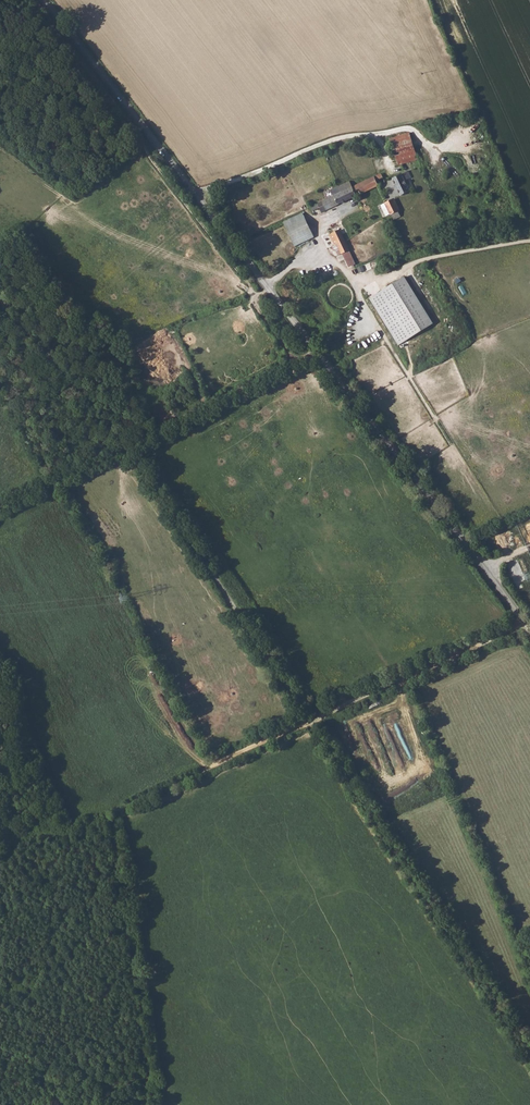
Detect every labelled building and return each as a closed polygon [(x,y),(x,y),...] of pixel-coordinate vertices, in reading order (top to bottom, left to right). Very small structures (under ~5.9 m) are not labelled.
[(411,132),(392,137),(399,165),(418,160),(411,132)] [(371,176),(352,185),(356,194),(385,181),(383,176),(385,174),(384,171),(381,172),(381,171),(371,176)] [(400,174),(392,178),(400,195),(408,191),(400,174)] [(334,193),(310,204),(315,214),(354,195),(356,194),(352,185),(349,179),(339,184),(342,189),(334,193)] [(332,187),(334,193),(342,189),(339,184),(332,187)] [(393,199),(385,203),(392,219),(399,216),(397,211),(398,210),(393,199)] [(284,221),(295,246),(315,237),(303,212),(284,221)] [(338,228),(322,236),(327,246),(329,244),(331,248),(333,247),(336,253),(347,248),(338,228)] [(385,257),(381,258),(384,265),(385,265),(385,266),(386,267),(387,267),(388,267),(389,266),(390,265),(390,264),(391,263),(388,257),(387,256),(385,257)] [(432,323),(403,276),(368,297),(397,344),(432,323)]
